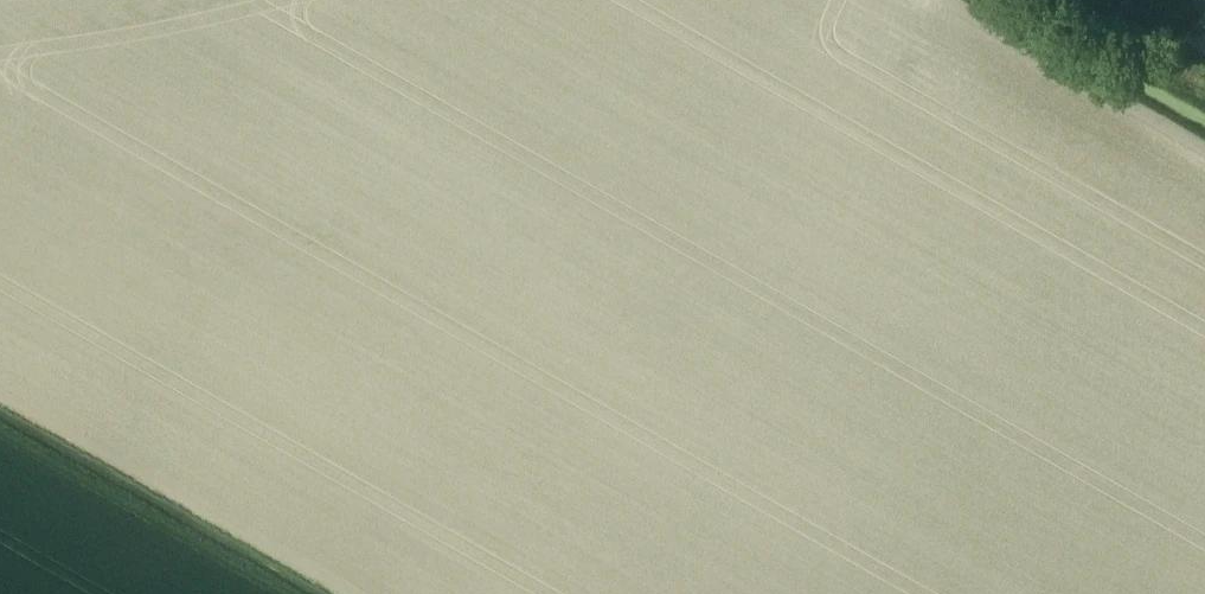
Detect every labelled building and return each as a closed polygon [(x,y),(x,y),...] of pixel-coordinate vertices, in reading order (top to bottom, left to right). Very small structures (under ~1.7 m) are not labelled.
[(1187,33),(1204,49),(1204,13),(1187,33)]
